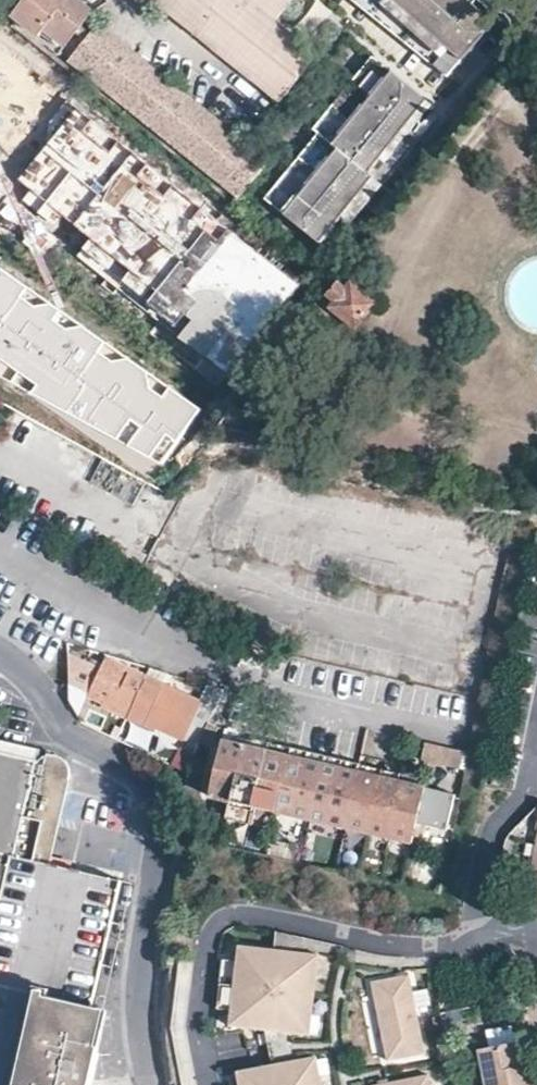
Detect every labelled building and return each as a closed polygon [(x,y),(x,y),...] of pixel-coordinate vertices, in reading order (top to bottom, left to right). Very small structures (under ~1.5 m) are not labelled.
[(144,121),(223,185),(238,197),(265,161),(163,79),(96,26),(90,33),(86,28),(92,12),(77,0),(26,0),(13,17),(40,38),(42,36),(51,43),(47,49),(57,57),(76,33),(84,39),(68,61),(144,121)] [(278,103),(315,56),(273,21),(290,0),(150,0),(278,103)] [(310,17),(337,30),(345,14),(318,0),(310,17)] [(470,49),(416,0),(355,0),(448,75),(470,49)] [(487,31),(453,0),(416,0),(470,49),(487,31)] [(487,31),(493,24),(466,0),(453,0),(487,31)] [(322,139),(382,65),(373,58),(307,141),(310,143),(264,200),(272,207),(325,141),(322,139)] [(366,175),(406,125),(426,100),(382,65),(322,139),(325,141),(272,207),(319,244),(340,218),(371,179),(366,175)] [(80,118),(10,210),(232,380),(302,288),(80,118)] [(371,179),(340,218),(348,225),(420,136),(406,125),(366,175),(371,179)] [(0,269),(0,373),(148,476),(197,406),(0,269)] [(332,308),(354,327),(373,303),(350,285),(332,308)] [(136,494),(139,477),(122,474),(119,491),(136,494)] [(102,700),(100,705),(126,717),(145,675),(105,657),(99,667),(67,652),(68,684),(102,700)] [(154,729),(155,724),(196,743),(221,689),(207,686),(200,701),(145,675),(126,717),(154,729)] [(45,761),(47,751),(33,748),(0,740),(0,750),(45,761)] [(221,740),(208,796),(347,826),(361,772),(357,771),(221,740)] [(427,741),(425,759),(463,766),(467,747),(441,742),(427,741)] [(193,750),(183,746),(173,765),(180,768),(184,770),(184,768),(193,750)] [(96,1051),(90,1049),(99,1007),(92,1005),(94,997),(98,982),(119,893),(122,878),(57,862),(44,859),(62,787),(69,786),(73,782),(76,778),(79,772),(77,764),(74,759),(69,756),(64,754),(57,754),(51,757),(45,761),(0,750),(0,1084),(88,1084),(96,1051)] [(451,832),(458,795),(361,772),(347,826),(411,841),(412,835),(422,837),(426,826),(451,832)] [(74,791),(62,787),(44,859),(57,862),(74,791)] [(225,1029),(261,1033),(306,1036),(314,958),(233,950),(231,966),(228,992),(226,1016),(225,1029)] [(231,966),(218,965),(216,990),(228,992),(231,966)] [(383,1059),(420,1052),(405,977),(368,983),(383,1059)] [(214,1014),(226,1016),(228,992),(216,990),(214,1014)] [(483,1074),(476,1076),(477,1084),(536,1084),(536,1083),(533,1084),(525,1042),(479,1050),(483,1074)] [(479,1050),(471,1051),(476,1076),(483,1074),(479,1050)] [(314,1060),(268,1068),(234,1075),(235,1084),(318,1084),(314,1060)] [(424,1077),(377,1084),(425,1084),(424,1077)]
